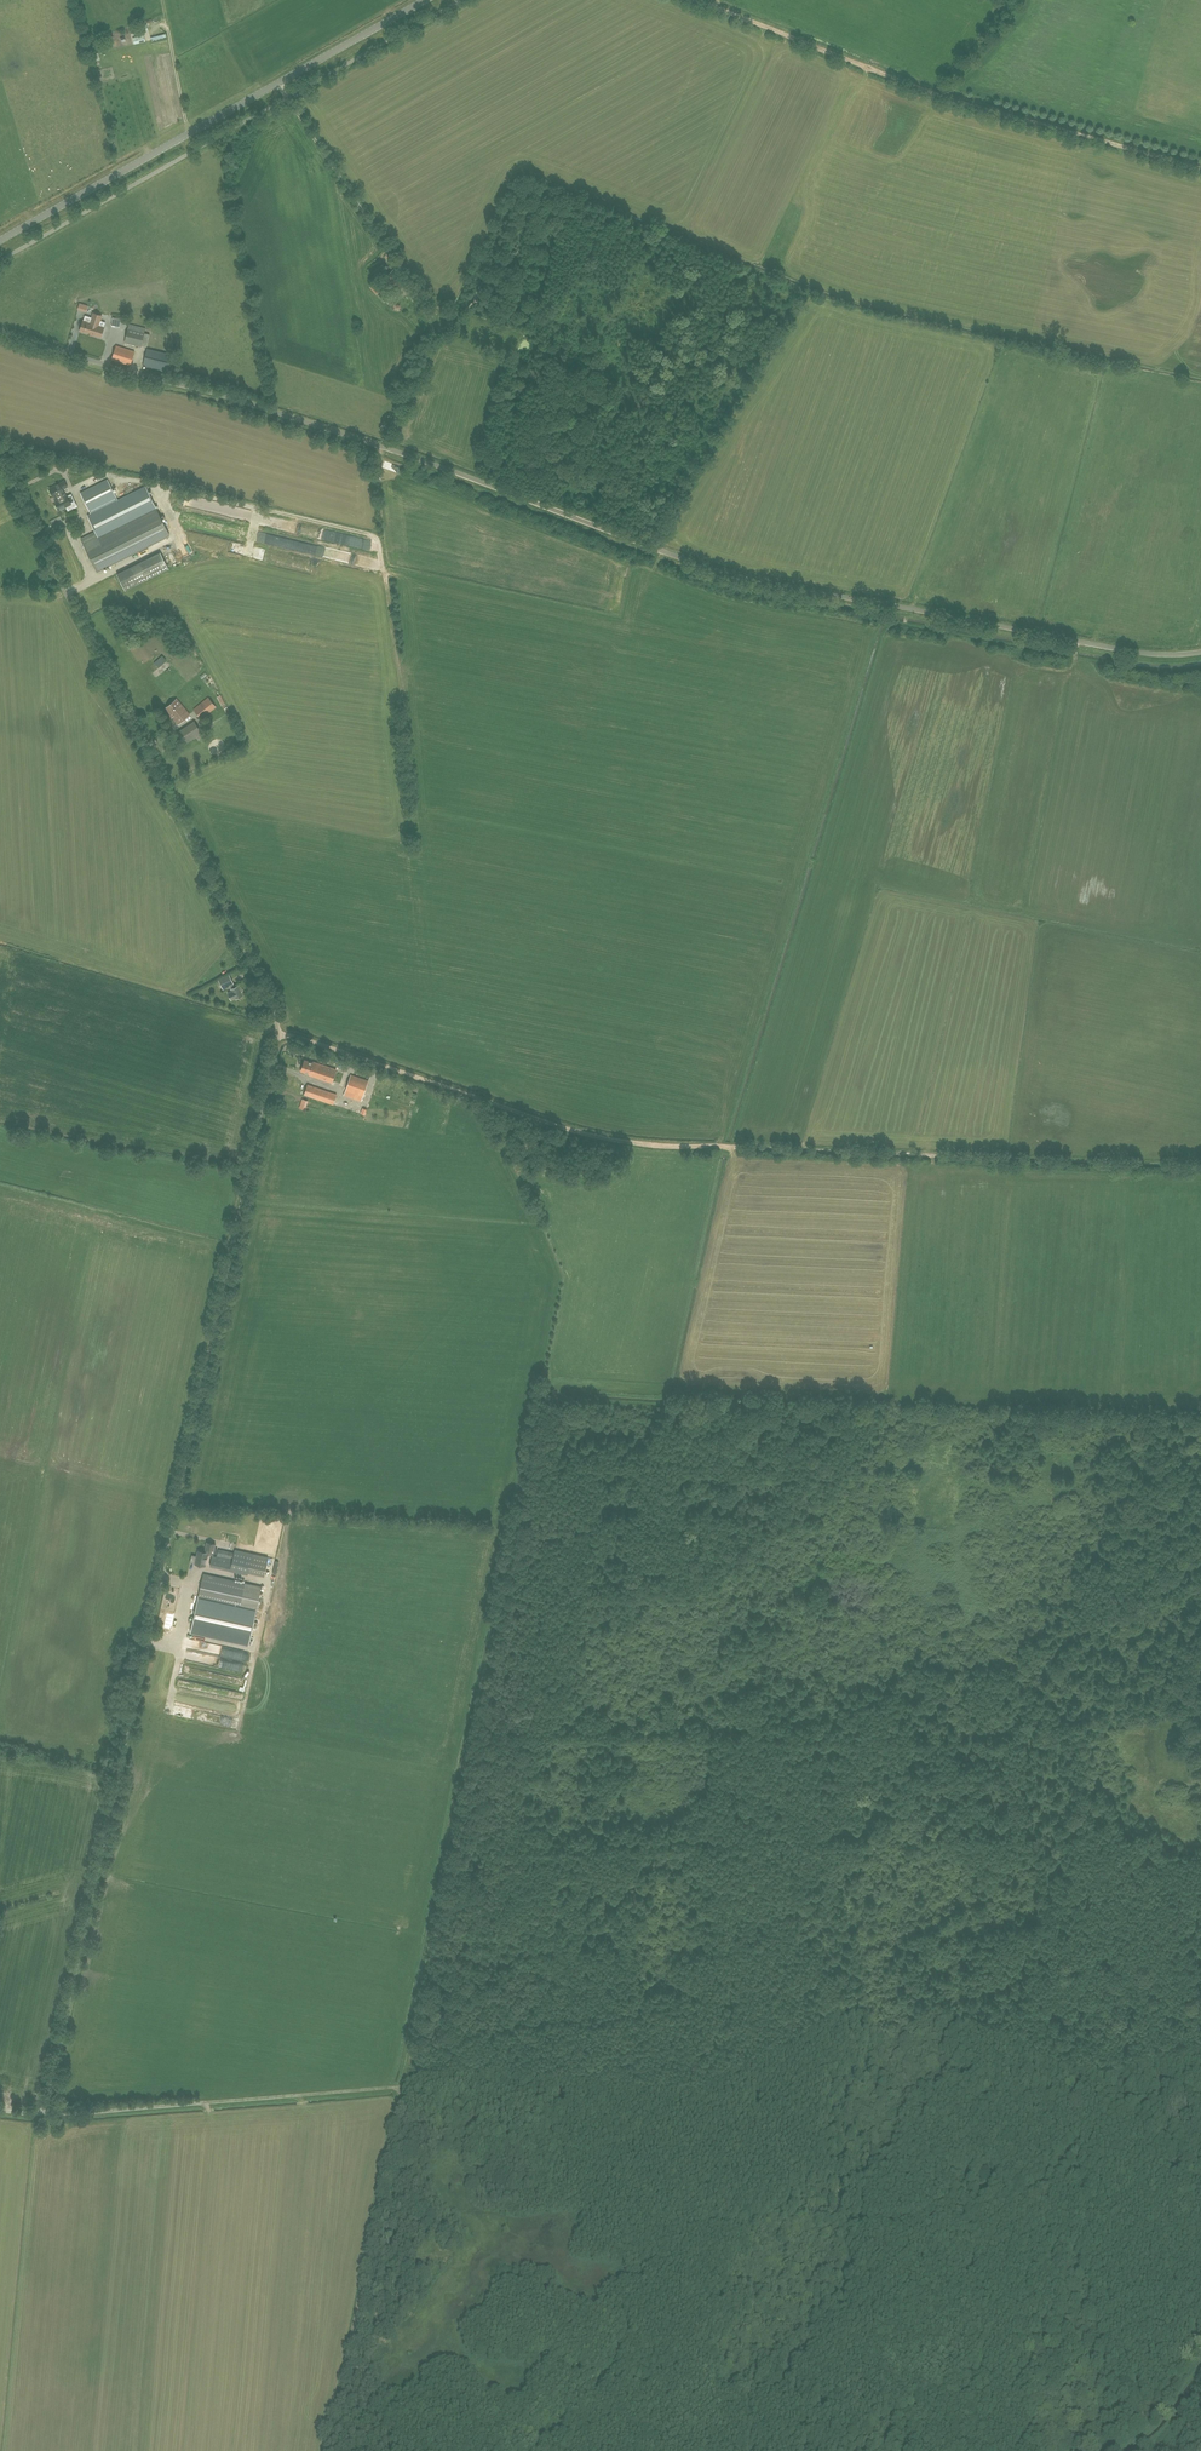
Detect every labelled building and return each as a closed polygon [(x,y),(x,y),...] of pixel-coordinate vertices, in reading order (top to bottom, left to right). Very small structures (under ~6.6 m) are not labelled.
[(393,269),(385,277),(396,290),(405,282),(393,269)] [(376,283),(370,287),(376,294),(377,293),(384,302),(391,295),(384,287),(382,290),(376,283)] [(414,297),(426,313),(429,311),(432,317),(437,313),(427,299),(424,300),(419,293),(414,297)] [(88,333),(88,334),(91,335),(92,335),(101,337),(104,327),(99,325),(102,316),(94,313),(90,323),(83,320),(80,331),(88,333)] [(121,318),(113,317),(111,325),(120,327),(121,318)] [(128,328),(125,342),(141,346),(141,345),(147,346),(150,334),(144,333),(146,328),(129,324),(128,328)] [(88,338),(84,353),(103,358),(105,352),(104,352),(106,342),(88,338)] [(130,365),(134,352),(116,346),(112,359),(130,365)] [(171,355),(147,349),(143,365),(167,371),(171,355)] [(37,366),(39,358),(28,356),(27,364),(37,366)] [(170,536),(169,533),(146,487),(118,500),(108,480),(81,493),(90,511),(91,514),(88,515),(96,531),(81,538),(96,569),(98,572),(170,536)] [(57,501),(66,496),(63,489),(68,487),(65,481),(49,489),(54,497),(55,497),(57,501)] [(74,499),(71,494),(66,496),(57,501),(55,502),(59,510),(72,504),(70,501),(74,499)] [(118,575),(121,582),(163,563),(159,555),(140,564),(139,562),(136,564),(137,566),(118,575)] [(165,564),(120,582),(123,591),(168,573),(165,564)] [(158,668),(166,660),(162,655),(154,663),(158,668)] [(201,719),(216,707),(208,698),(194,709),(201,719)] [(177,699),(165,708),(178,724),(190,714),(185,709),(184,709),(183,708),(184,707),(177,699)] [(220,983),(223,989),(233,985),(229,978),(220,983)] [(231,989),(232,991),(228,993),(232,1000),(235,998),(236,999),(244,995),(242,991),(243,991),(240,985),(231,989)] [(336,1069),(314,1062),(304,1059),(301,1071),(310,1074),(309,1075),(332,1082),(336,1069)] [(369,1080),(351,1074),(345,1091),(363,1098),(369,1080)] [(304,1094),(333,1104),(337,1094),(307,1084),(304,1094)] [(308,1100),(302,1098),(299,1108),(305,1110),(308,1100)] [(198,1550),(195,1563),(205,1565),(208,1553),(213,1554),(215,1543),(207,1542),(205,1552),(198,1550)] [(264,1575),(268,1558),(235,1550),(234,1553),(219,1550),(217,1557),(212,1556),(210,1566),(247,1574),(247,1572),(264,1575)] [(203,1573),(190,1631),(248,1643),(261,1586),(203,1573)]
